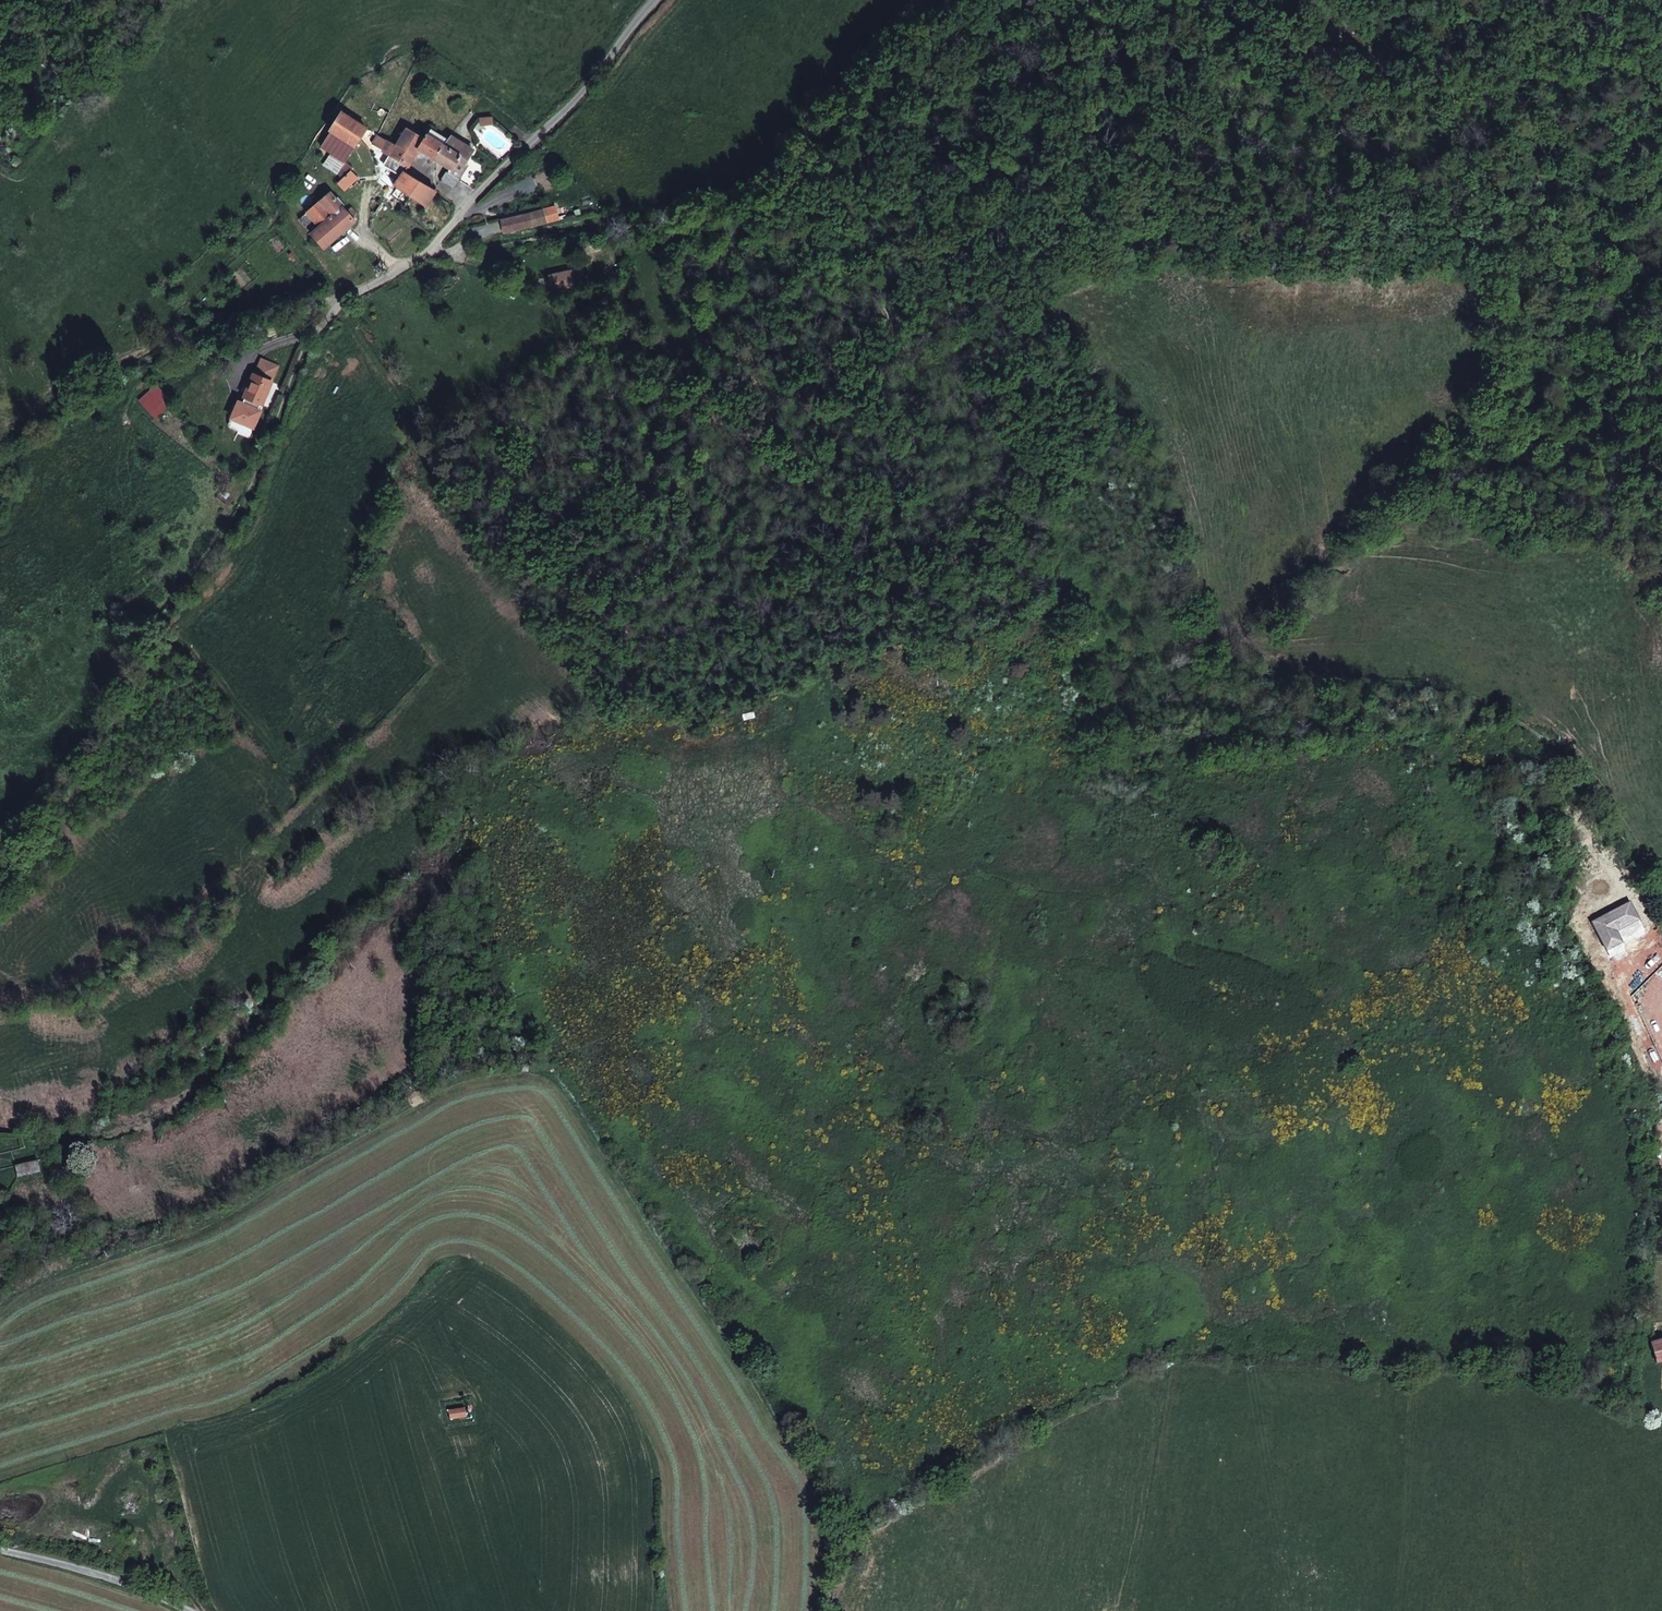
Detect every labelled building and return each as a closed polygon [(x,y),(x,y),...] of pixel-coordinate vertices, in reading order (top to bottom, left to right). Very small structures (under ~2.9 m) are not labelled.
[(366,128),(341,112),(330,131),(354,146),(365,129),(366,128)] [(423,140),(406,128),(396,145),(415,156),(420,148),(418,148),(423,140)] [(447,139),(430,129),(426,135),(443,146),(447,139)] [(354,146),(330,131),(321,146),(330,153),(344,163),(344,162),(354,146)] [(443,146),(426,135),(423,140),(418,148),(420,148),(434,158),(443,146)] [(473,149),(451,136),(443,146),(459,156),(451,169),(450,169),(448,173),(458,180),(465,168),(464,164),(473,149)] [(415,156),(396,145),(387,139),(381,150),(401,161),(409,166),(415,156)] [(459,156),(443,146),(434,158),(449,168),(450,169),(451,169),(459,156)] [(344,163),(330,153),(322,165),(337,174),(344,163)] [(409,166),(401,161),(397,167),(403,171),(405,172),(409,166)] [(344,162),(344,163),(337,174),(340,177),(342,179),(350,171),(352,167),(344,162)] [(458,180),(448,173),(450,169),(449,168),(441,180),(453,188),(458,180)] [(357,178),(350,171),(342,179),(340,177),(338,179),(340,181),(338,183),(345,190),(357,178)] [(435,191),(405,172),(403,171),(393,186),(411,197),(425,207),(435,191)] [(342,206),(329,192),(299,219),(311,234),(342,206)] [(357,215),(350,207),(346,211),(342,206),(311,234),(324,248),(355,221),(353,219),(357,215)] [(545,223),(542,209),(528,212),(532,226),(545,223)] [(528,212),(501,220),(504,232),(532,226),(528,212)] [(262,405),(271,381),(253,374),(244,397),(262,405)] [(155,418),(172,402),(157,384),(140,399),(155,418)] [(40,1172),(38,1162),(15,1166),(18,1177),(40,1172)] [(1651,1343),(1656,1363),(1661,1362),(1661,1340),(1651,1343)] [(466,1417),(465,1409),(449,1411),(450,1419),(466,1417)]
